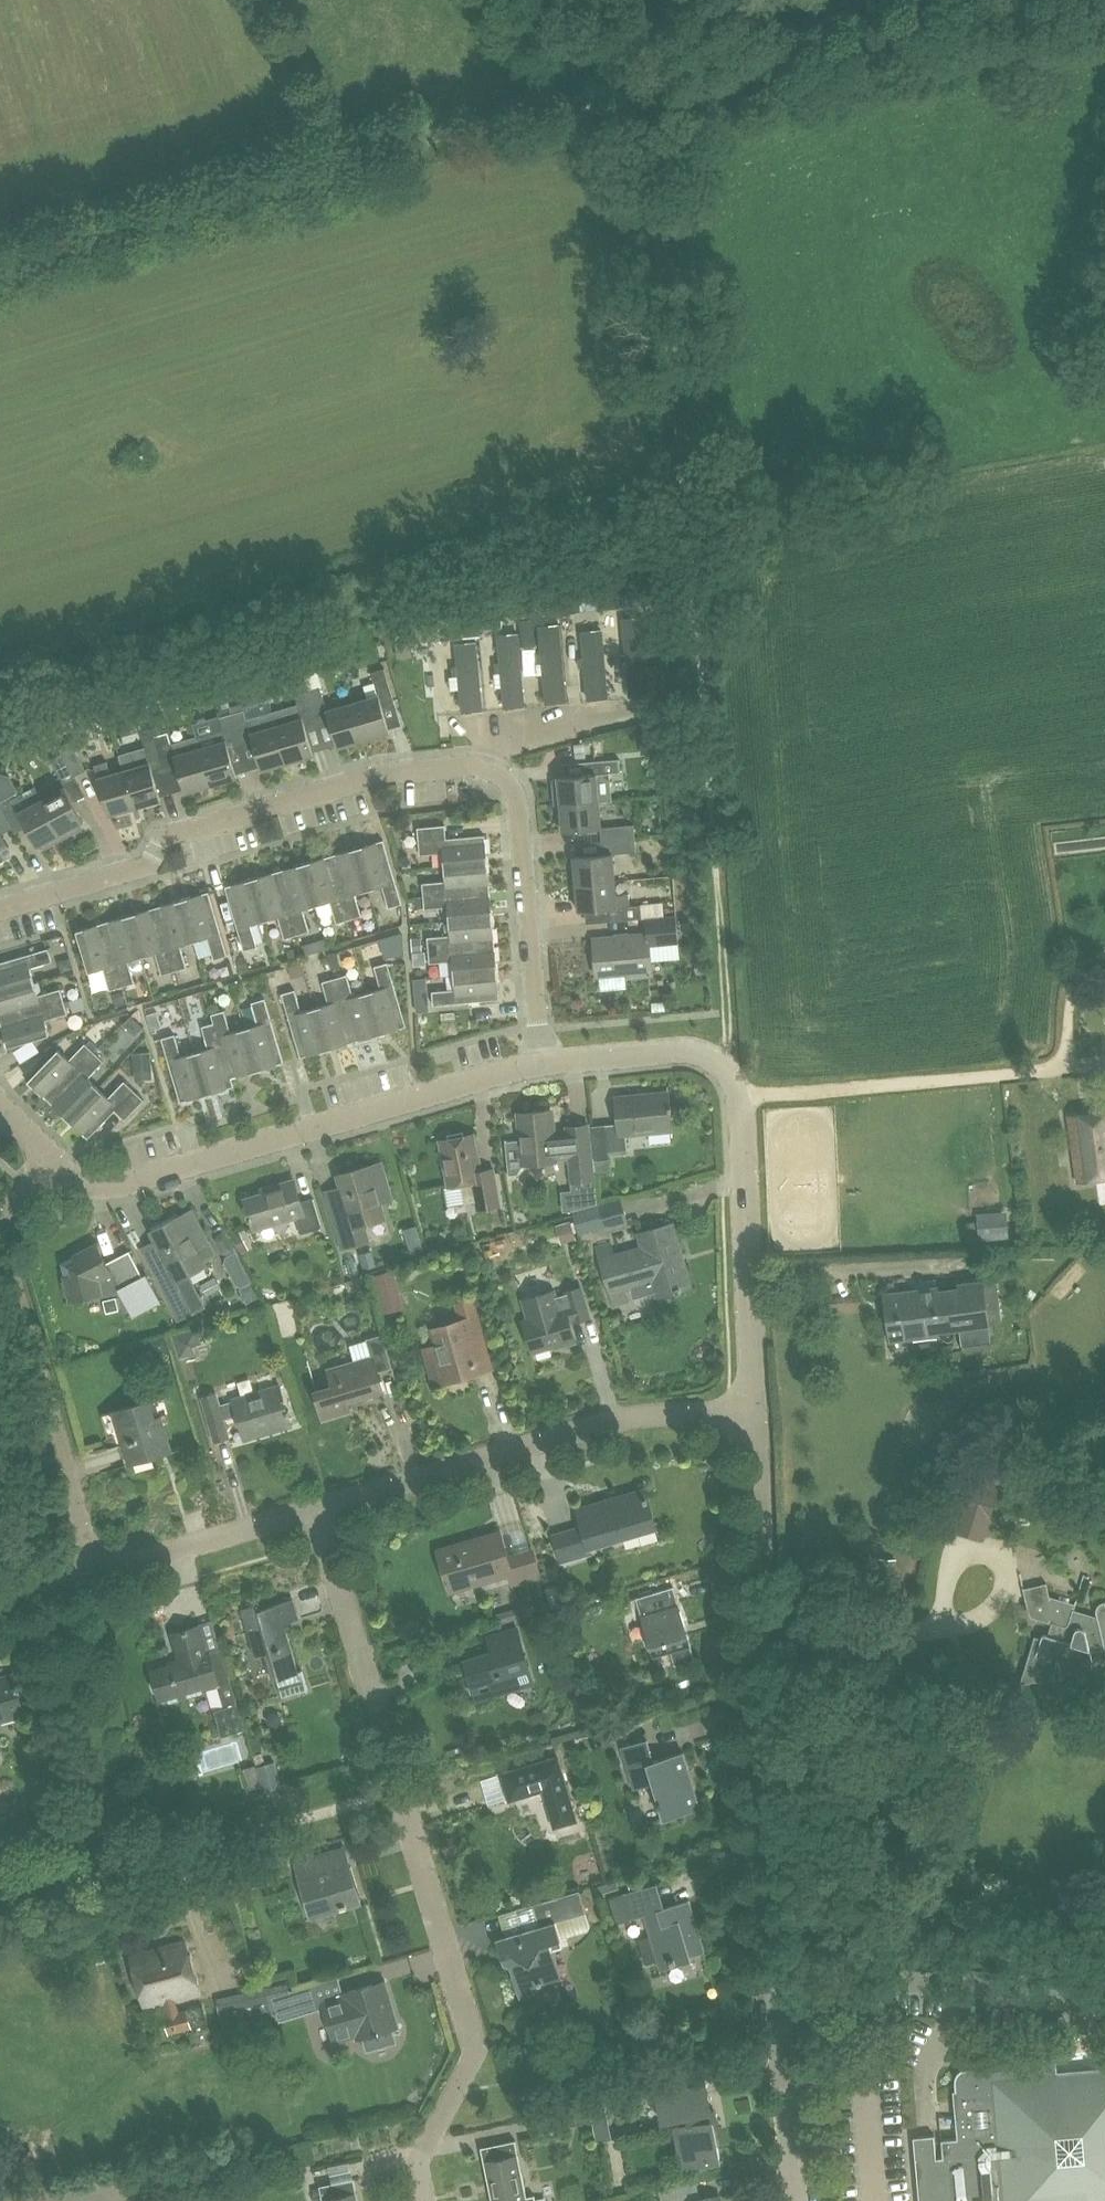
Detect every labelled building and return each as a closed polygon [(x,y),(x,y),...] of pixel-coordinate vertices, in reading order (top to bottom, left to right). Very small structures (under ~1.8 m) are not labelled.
[(639,591),(636,592),(638,605),(649,603),(648,590),(639,591)] [(618,593),(595,596),(596,610),(620,608),(620,607),(618,593)] [(559,598),(516,602),(518,616),(560,613),(559,598)] [(477,616),(476,616),(478,629),(502,627),(501,619),(502,619),(501,613),(477,616)] [(533,619),(519,620),(522,647),(536,645),(533,619)] [(652,696),(647,622),(622,624),(627,697),(652,696)] [(462,624),(438,626),(439,640),(463,638),(462,624)] [(543,705),(565,704),(560,626),(538,628),(543,705)] [(587,701),(607,700),(602,630),(582,632),(587,701)] [(501,710),(526,708),(520,636),(496,638),(501,710)] [(454,648),(459,712),(482,711),(477,646),(454,648)] [(367,698),(352,703),(363,740),(389,732),(388,730),(380,704),(394,700),(384,669),(372,672),(375,682),(379,695),(367,698)] [(319,687),(307,691),(317,723),(328,720),(337,748),(363,740),(352,703),(326,711),(319,687)] [(298,703),(271,712),(286,763),(312,755),(304,727),(317,723),(307,691),(295,694),(298,703)] [(244,709),(230,713),(240,744),(252,741),(260,771),(286,763),(271,712),(247,719),(244,709)] [(223,729),(196,737),(210,785),(236,778),(227,748),(240,744),(230,713),(219,716),(223,729)] [(145,746),(118,755),(123,771),(134,808),(160,800),(151,771),(163,767),(154,736),(152,728),(140,732),(145,746)] [(167,732),(154,736),(163,767),(175,763),(184,793),(210,785),(196,737),(171,744),(167,732)] [(71,741),(60,746),(63,752),(75,775),(86,769),(71,741)] [(63,752),(50,759),(62,782),(75,775),(63,752)] [(557,780),(552,781),(555,805),(559,805),(594,802),(611,800),(610,785),(609,772),(620,771),(619,760),(589,762),(590,775),(557,778),(557,780)] [(107,761),(93,765),(97,779),(108,816),(134,808),(123,771),(111,774),(107,761)] [(8,823),(20,817),(26,828),(36,847),(41,844),(43,849),(62,839),(41,800),(35,788),(17,798),(8,781),(0,778),(0,808),(8,823)] [(65,788),(41,800),(62,839),(81,829),(78,824),(83,822),(72,802),(65,788)] [(594,802),(559,805),(562,832),(596,829),(596,828),(594,802)] [(634,825),(599,828),(600,842),(635,839),(634,825)] [(444,826),(417,828),(419,855),(442,853),(443,867),(486,863),(484,836),(445,839),(444,826)] [(10,856),(0,836),(0,861),(10,856)] [(601,855),(573,857),(575,884),(610,881),(607,854),(636,852),(635,839),(600,842),(601,855)] [(382,841),(356,848),(368,890),(381,886),(388,908),(401,904),(395,882),(382,841)] [(356,848),(329,856),(348,920),(361,916),(354,894),(368,890),(356,848)] [(329,856),(303,864),(316,905),(329,901),(336,924),(348,920),(329,856)] [(445,882),(422,884),(423,897),(489,891),(486,863),(443,867),(445,882)] [(303,864),(277,872),(296,935),(308,932),(302,909),(316,905),(303,864)] [(277,872),(251,879),(263,921),(277,917),(284,939),(296,935),(277,872)] [(251,879),(224,887),(237,929),(243,951),(256,947),(250,925),(263,921),(251,879)] [(610,881),(575,884),(578,911),(609,909),(610,922),(642,919),(641,906),(629,907),(628,894),(611,895),(610,881)] [(489,891),(423,897),(424,910),(447,908),(448,922),(491,918),(489,891)] [(207,892),(181,900),(193,942),(207,938),(213,960),(226,956),(220,934),(207,892)] [(181,900),(155,908),(173,972),(186,968),(179,946),(193,942),(181,900)] [(155,908),(128,916),(141,957),(154,953),(161,975),(173,972),(155,908)] [(128,916),(102,923),(121,987),(134,983),(127,961),(141,957),(128,916)] [(647,934),(592,939),(596,976),(629,974),(629,977),(652,975),(649,946),(678,943),(676,917),(645,919),(647,934)] [(450,936),(427,938),(428,951),(494,945),(491,918),(448,922),(450,936)] [(102,923),(76,931),(88,973),(102,968),(109,991),(121,987),(102,923)] [(395,956),(405,956),(404,934),(403,933),(389,937),(395,956)] [(421,937),(411,938),(412,951),(422,950),(421,937)] [(314,943),(303,946),(306,956),(312,954),(317,953),(314,943)] [(494,945),(428,951),(429,964),(452,962),(453,976),(496,972),(494,945)] [(0,963),(0,992),(33,982),(29,969),(51,962),(47,949),(25,955),(0,963)] [(296,949),(288,952),(290,960),(299,958),(296,949)] [(422,950),(412,951),(413,964),(424,963),(423,950),(422,950)] [(332,954),(328,955),(333,971),(341,968),(337,952),(332,954)] [(244,956),(236,959),(240,971),(248,969),(244,956)] [(70,958),(57,962),(61,974),(73,970),(70,958)] [(301,963),(289,966),(292,977),(304,973),(301,963)] [(380,990),(367,994),(379,1035),(405,1028),(393,986),(387,964),(374,968),(380,990)] [(455,990),(431,992),(433,1006),(456,1004),(499,1000),(496,972),(453,976),(455,990)] [(346,975),(334,979),(352,1043),(379,1035),(367,994),(353,998),(346,975)] [(328,1005),(314,1009),(326,1050),(352,1043),(334,979),(321,983),(328,1005)] [(0,992),(0,1020),(63,1002),(59,989),(37,996),(33,982),(0,992)] [(294,990),(281,994),(288,1016),(300,1058),(326,1050),(314,1009),(301,1013),(294,990)] [(122,991),(113,994),(117,1006),(125,1003),(122,991)] [(429,1010),(427,994),(415,995),(417,1011),(429,1010)] [(81,997),(65,1002),(66,1006),(70,1005),(72,1012),(84,1008),(81,997)] [(257,1025),(244,1029),(256,1071),(283,1063),(271,1021),(264,999),(251,1003),(257,1025)] [(0,1020),(0,1025),(7,1047),(48,1035),(44,1021),(66,1014),(63,1002),(0,1020)] [(161,1027),(157,1011),(147,1014),(151,1029),(161,1027)] [(224,1011),(211,1015),(213,1023),(229,1078),(256,1071),(244,1029),(230,1033),(224,1011)] [(130,1015),(122,1023),(134,1035),(142,1027),(130,1015)] [(208,1049),(193,1053),(205,1095),(232,1088),(229,1078),(213,1023),(201,1027),(205,1040),(208,1049)] [(174,1035),(161,1038),(167,1061),(179,1103),(205,1095),(193,1053),(180,1057),(174,1035)] [(57,1052),(27,1081),(47,1101),(92,1056),(83,1047),(67,1062),(57,1052)] [(149,1052),(133,1053),(134,1071),(150,1069),(149,1052)] [(92,1056),(47,1101),(67,1120),(95,1091),(86,1082),(102,1066),(92,1056)] [(95,1091),(67,1120),(86,1140),(112,1114),(121,1124),(140,1105),(121,1086),(106,1101),(95,1091)] [(618,1124),(605,1126),(608,1153),(627,1151),(626,1136),(672,1131),(668,1092),(615,1098),(618,1124)] [(1067,1116),(1077,1182),(1104,1177),(1104,1110),(1067,1116)] [(518,1139),(504,1141),(507,1175),(515,1174),(520,1166),(521,1166),(555,1163),(555,1159),(569,1159),(570,1183),(574,1183),(575,1201),(593,1200),(588,1124),(565,1126),(566,1129),(553,1130),(552,1115),(517,1119),(518,1139)] [(472,1136),(439,1142),(448,1189),(462,1186),(481,1182),(479,1173),(472,1136)] [(608,1159),(595,1160),(597,1174),(610,1172),(608,1159)] [(346,1209),(330,1214),(340,1250),(367,1242),(362,1224),(381,1218),(382,1220),(383,1220),(375,1192),(387,1189),(380,1164),(336,1177),(346,1209)] [(481,1182),(462,1186),(465,1204),(475,1202),(477,1212),(499,1207),(492,1170),(479,1173),(481,1182)] [(273,1191),(244,1200),(253,1230),(294,1218),(303,1215),(299,1202),(292,1181),(272,1187),(273,1191)] [(303,1215),(294,1218),(299,1235),(320,1228),(312,1199),(299,1202),(303,1215)] [(601,1204),(575,1212),(582,1233),(607,1226),(601,1204)] [(149,1229),(147,1229),(150,1234),(165,1263),(150,1271),(168,1304),(176,1321),(201,1308),(193,1291),(185,1277),(206,1266),(203,1260),(212,1255),(202,1236),(190,1213),(188,1209),(174,1216),(149,1229)] [(1005,1213),(977,1215),(979,1240),(1007,1237),(1005,1213)] [(570,1222),(556,1226),(558,1235),(560,1234),(573,1231),(570,1222)] [(611,1243),(597,1247),(614,1304),(628,1300),(624,1288),(631,1286),(634,1297),(656,1291),(657,1295),(676,1290),(677,1292),(681,1290),(681,1288),(691,1285),(672,1223),(639,1233),(643,1246),(614,1255),(611,1243)] [(217,1234),(216,1238),(223,1252),(228,1253),(235,1249),(225,1230),(217,1234)] [(242,1231),(233,1236),(242,1253),(251,1248),(242,1231)] [(438,1235),(425,1239),(429,1251),(442,1248),(438,1235)] [(64,1282),(62,1282),(65,1295),(67,1295),(68,1301),(85,1297),(86,1300),(101,1297),(100,1295),(117,1290),(132,1318),(133,1317),(133,1316),(159,1303),(159,1304),(160,1303),(145,1274),(144,1275),(144,1276),(142,1277),(129,1252),(105,1264),(95,1244),(72,1256),(73,1258),(63,1264),(66,1275),(63,1276),(64,1282)] [(372,1252),(360,1256),(364,1270),(376,1266),(372,1252)] [(999,1253),(987,1253),(988,1265),(999,1265),(999,1253)] [(379,1293),(400,1287),(394,1268),(373,1274),(379,1293)] [(353,1282),(353,1284),(353,1285),(354,1287),(355,1289),(356,1290),(358,1290),(360,1290),(362,1290),(363,1290),(365,1288),(366,1287),(367,1285),(367,1284),(367,1282),(366,1280),(365,1279),(363,1278),(362,1277),(360,1277),(358,1277),(356,1278),(355,1278),(354,1280),(353,1282)] [(935,1289),(884,1295),(890,1341),(937,1335),(936,1331),(958,1328),(961,1351),(991,1347),(988,1324),(987,1319),(1000,1317),(996,1284),(983,1286),(982,1282),(959,1285),(959,1286),(935,1290),(935,1289)] [(253,1284),(242,1290),(250,1306),(262,1301),(253,1284)] [(524,1317),(519,1319),(529,1353),(532,1352),(555,1345),(556,1348),(576,1342),(570,1323),(590,1317),(581,1287),(565,1292),(565,1294),(557,1297),(555,1290),(520,1301),(524,1317)] [(439,1345),(425,1350),(435,1384),(480,1370),(472,1345),(484,1341),(472,1300),(457,1304),(461,1321),(434,1329),(439,1345)] [(196,1326),(171,1334),(178,1359),(195,1354),(192,1345),(201,1342),(196,1326)] [(331,1386),(315,1391),(323,1418),(348,1410),(344,1399),(381,1388),(376,1371),(392,1366),(382,1334),(366,1339),(371,1355),(325,1368),(331,1386)] [(164,1337),(151,1340),(154,1354),(168,1350),(164,1337)] [(216,1393),(202,1397),(215,1441),(222,1439),(229,1437),(226,1428),(224,1419),(239,1414),(246,1440),(292,1426),(279,1384),(233,1397),(234,1400),(219,1404),(216,1393)] [(148,1399),(109,1411),(119,1442),(123,1441),(131,1465),(172,1453),(160,1416),(154,1418),(148,1399)] [(969,1476),(960,1509),(991,1518),(1000,1485),(969,1476)] [(582,1526),(554,1535),(562,1561),(590,1553),(588,1547),(655,1527),(644,1489),(577,1509),(582,1526)] [(498,1532),(439,1550),(450,1588),(480,1578),(482,1583),(510,1575),(513,1585),(540,1577),(531,1549),(506,1557),(498,1532)] [(1022,1683),(1093,1667),(1089,1653),(1104,1649),(1104,1650),(1104,1601),(1102,1601),(1099,1603),(1097,1606),(1096,1610),(1097,1616),(1073,1609),(1075,1603),(1049,1595),(1046,1583),(1023,1588),(1029,1613),(1030,1615),(1033,1617),(1051,1623),(1047,1635),(1044,1634),(1042,1635),(1036,1652),(1032,1651),(1022,1683)] [(673,1587),(636,1598),(653,1656),(671,1650),(675,1664),(694,1658),(673,1587)] [(258,1604),(242,1609),(256,1656),(266,1653),(273,1679),(277,1678),(282,1696),(306,1689),(306,1691),(308,1691),(302,1670),(298,1672),(284,1622),(299,1618),(293,1599),(260,1609),(258,1604)] [(567,1606),(553,1610),(557,1623),(571,1619),(567,1606)] [(180,1661),(151,1669),(160,1699),(230,1679),(221,1647),(208,1651),(200,1625),(172,1633),(180,1661)] [(491,1649),(464,1657),(477,1701),(522,1687),(518,1673),(529,1669),(515,1625),(487,1634),(491,1649)] [(25,1715),(13,1673),(0,1677),(0,1722),(25,1715)] [(237,1705),(216,1711),(223,1736),(244,1730),(237,1705)] [(963,1717),(949,1720),(953,1738),(969,1734),(963,1717)] [(586,1726),(551,1737),(552,1743),(588,1732),(586,1726)] [(647,1738),(620,1747),(633,1790),(652,1784),(663,1818),(699,1807),(682,1751),(654,1760),(647,1738)] [(557,1756),(501,1773),(509,1799),(543,1789),(554,1827),(576,1820),(557,1756)] [(274,1761),(257,1766),(265,1792),(281,1787),(274,1761)] [(254,1765),(243,1768),(249,1790),(260,1787),(254,1765)] [(325,1855),(294,1864),(309,1914),(361,1899),(351,1866),(330,1872),(325,1855)] [(623,1893),(609,1898),(617,1923),(631,1919),(643,1915),(650,1935),(638,1939),(645,1964),(657,1960),(659,1965),(705,1951),(689,1900),(658,1909),(650,1885),(623,1893)] [(539,1925),(496,1937),(502,1957),(507,1955),(519,1996),(536,1991),(545,1975),(559,1970),(553,1949),(562,1946),(554,1920),(585,1911),(579,1891),(533,1905),(539,1925)] [(186,1941),(131,1955),(144,2007),(163,2002),(176,1999),(199,1993),(186,1941)] [(343,1996),(322,2002),(334,2043),(356,2036),(356,2039),(364,2037),(367,2049),(395,2041),(391,2028),(398,2026),(398,2025),(390,1999),(385,1980),(342,1993),(343,1996)] [(176,1999),(163,2002),(166,2014),(163,2014),(168,2034),(193,2028),(207,2024),(202,2004),(179,2010),(176,1999)] [(855,2042),(840,2043),(841,2054),(856,2053),(855,2042)] [(911,2134),(917,2200),(1104,2200),(1104,2066),(1055,2070),(1053,2055),(984,2061),(969,2062),(969,2064),(964,2065),(963,2065),(962,2065),(961,2065),(960,2066),(959,2066),(959,2067),(958,2067),(957,2068),(956,2069),(955,2070),(955,2071),(954,2071),(954,2072),(954,2073),(953,2074),(953,2075),(953,2076),(953,2077),(953,2078),(953,2079),(953,2087),(951,2087),(952,2100),(955,2135),(941,2137),(939,2137),(941,2154),(934,2155),(932,2132),(911,2134)] [(674,2081),(653,2085),(660,2119),(672,2117),(679,2155),(690,2153),(692,2162),(718,2157),(709,2109),(705,2090),(677,2096),(674,2081)] [(602,2092),(587,2095),(588,2098),(593,2125),(608,2122),(603,2095),(602,2092)] [(556,2107),(534,2111),(537,2123),(558,2119),(556,2107)] [(480,2145),(491,2200),(536,2200),(534,2193),(526,2195),(515,2138),(480,2145)] [(320,2184),(321,2187),(322,2195),(323,2200),(359,2200),(355,2177),(320,2184)] [(658,2187),(661,2200),(720,2200),(718,2193),(699,2197),(695,2179),(658,2187)] [(321,2187),(313,2188),(314,2196),(322,2195),(321,2187)] [(210,2190),(187,2193),(188,2200),(212,2200),(210,2190)]
